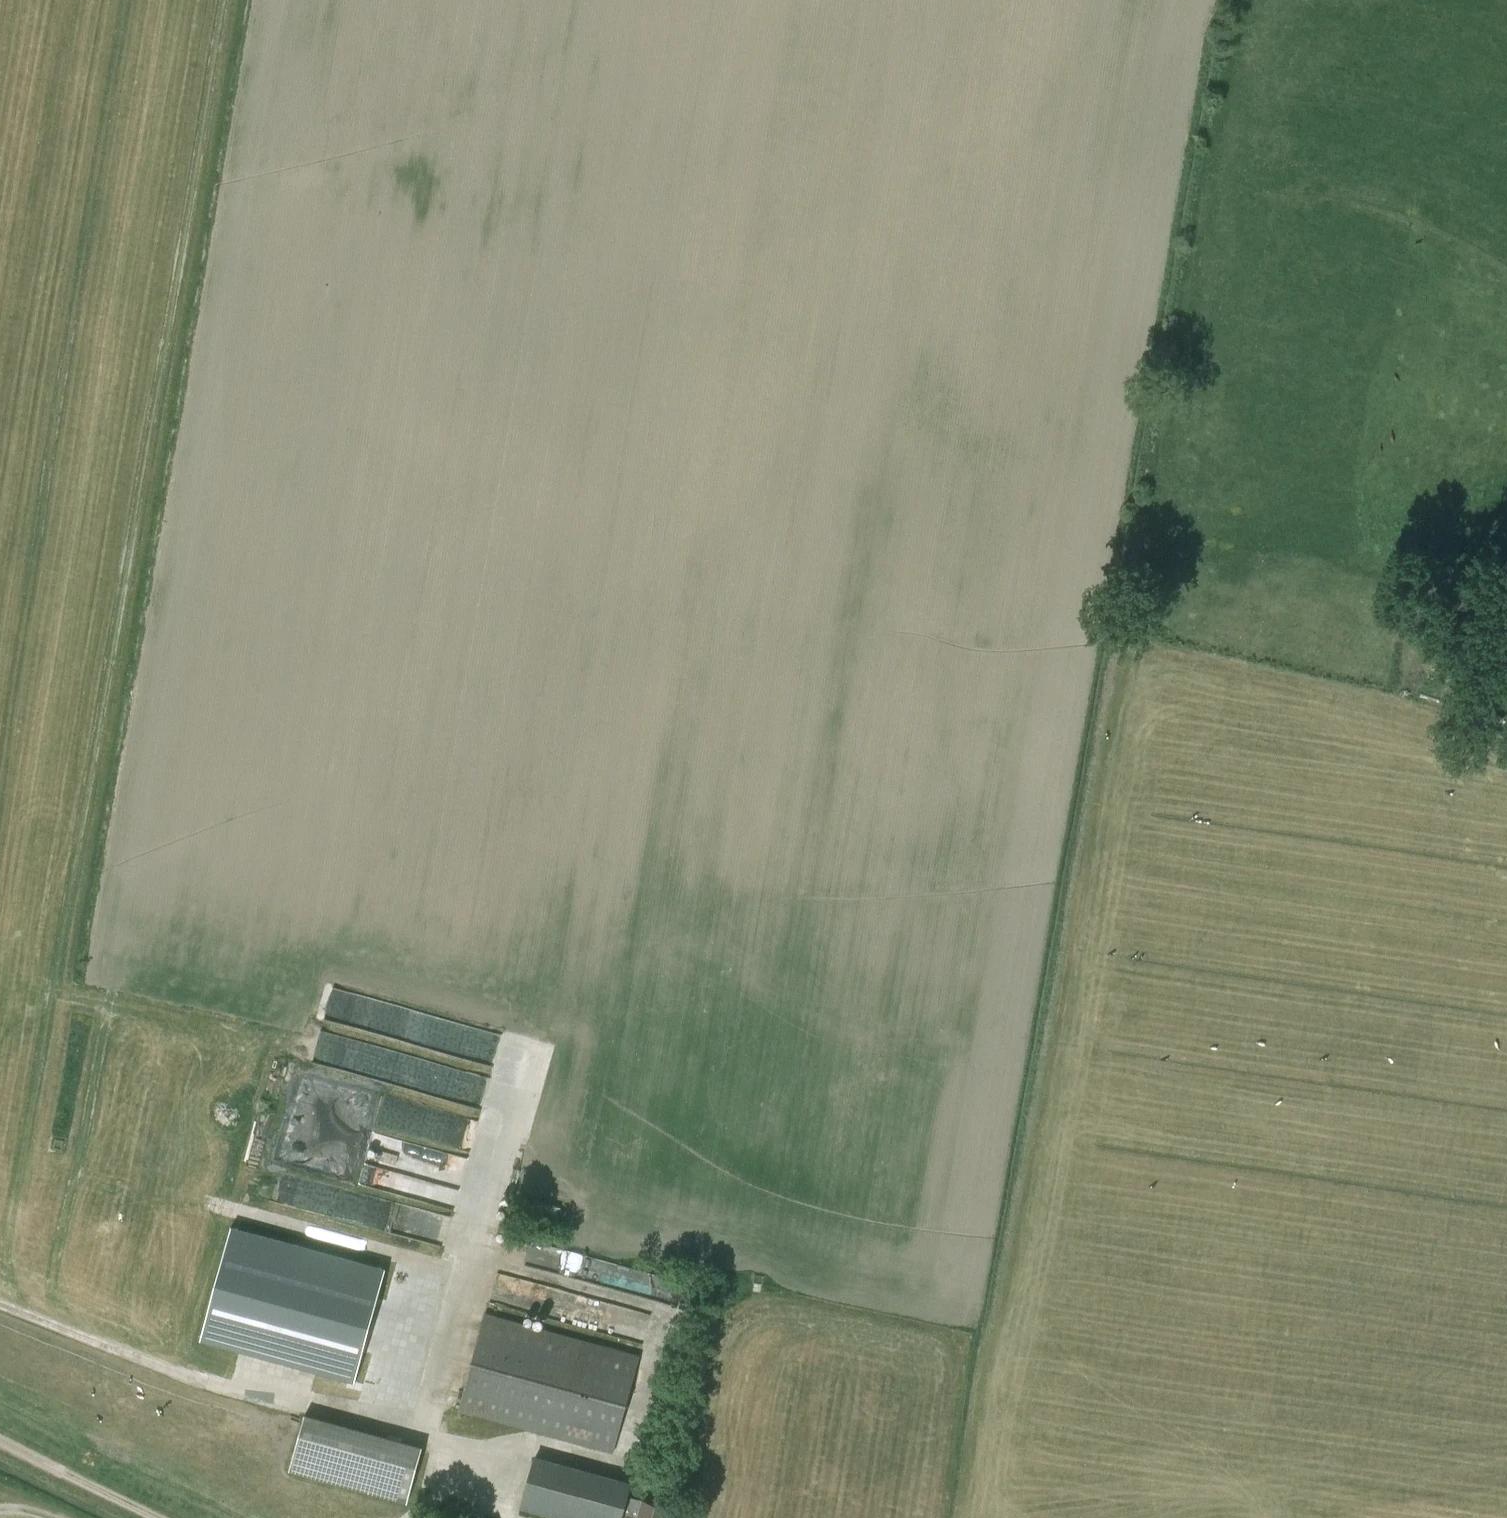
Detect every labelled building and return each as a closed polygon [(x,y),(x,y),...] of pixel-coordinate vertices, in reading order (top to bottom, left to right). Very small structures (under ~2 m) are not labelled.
[(434,1095),(432,1107),(464,1114),(462,1123),(478,1126),(483,1106),(434,1095)] [(230,1233),(201,1345),(357,1386),(385,1272),(230,1233)] [(614,1454),(641,1356),(486,1313),(459,1411),(614,1454)] [(305,1415),(304,1418),(290,1469),(408,1502),(423,1448),(305,1415)] [(520,1509),(555,1517),(666,1517),(669,1508),(643,1501),(627,1496),(630,1484),(536,1457),(520,1509)]
